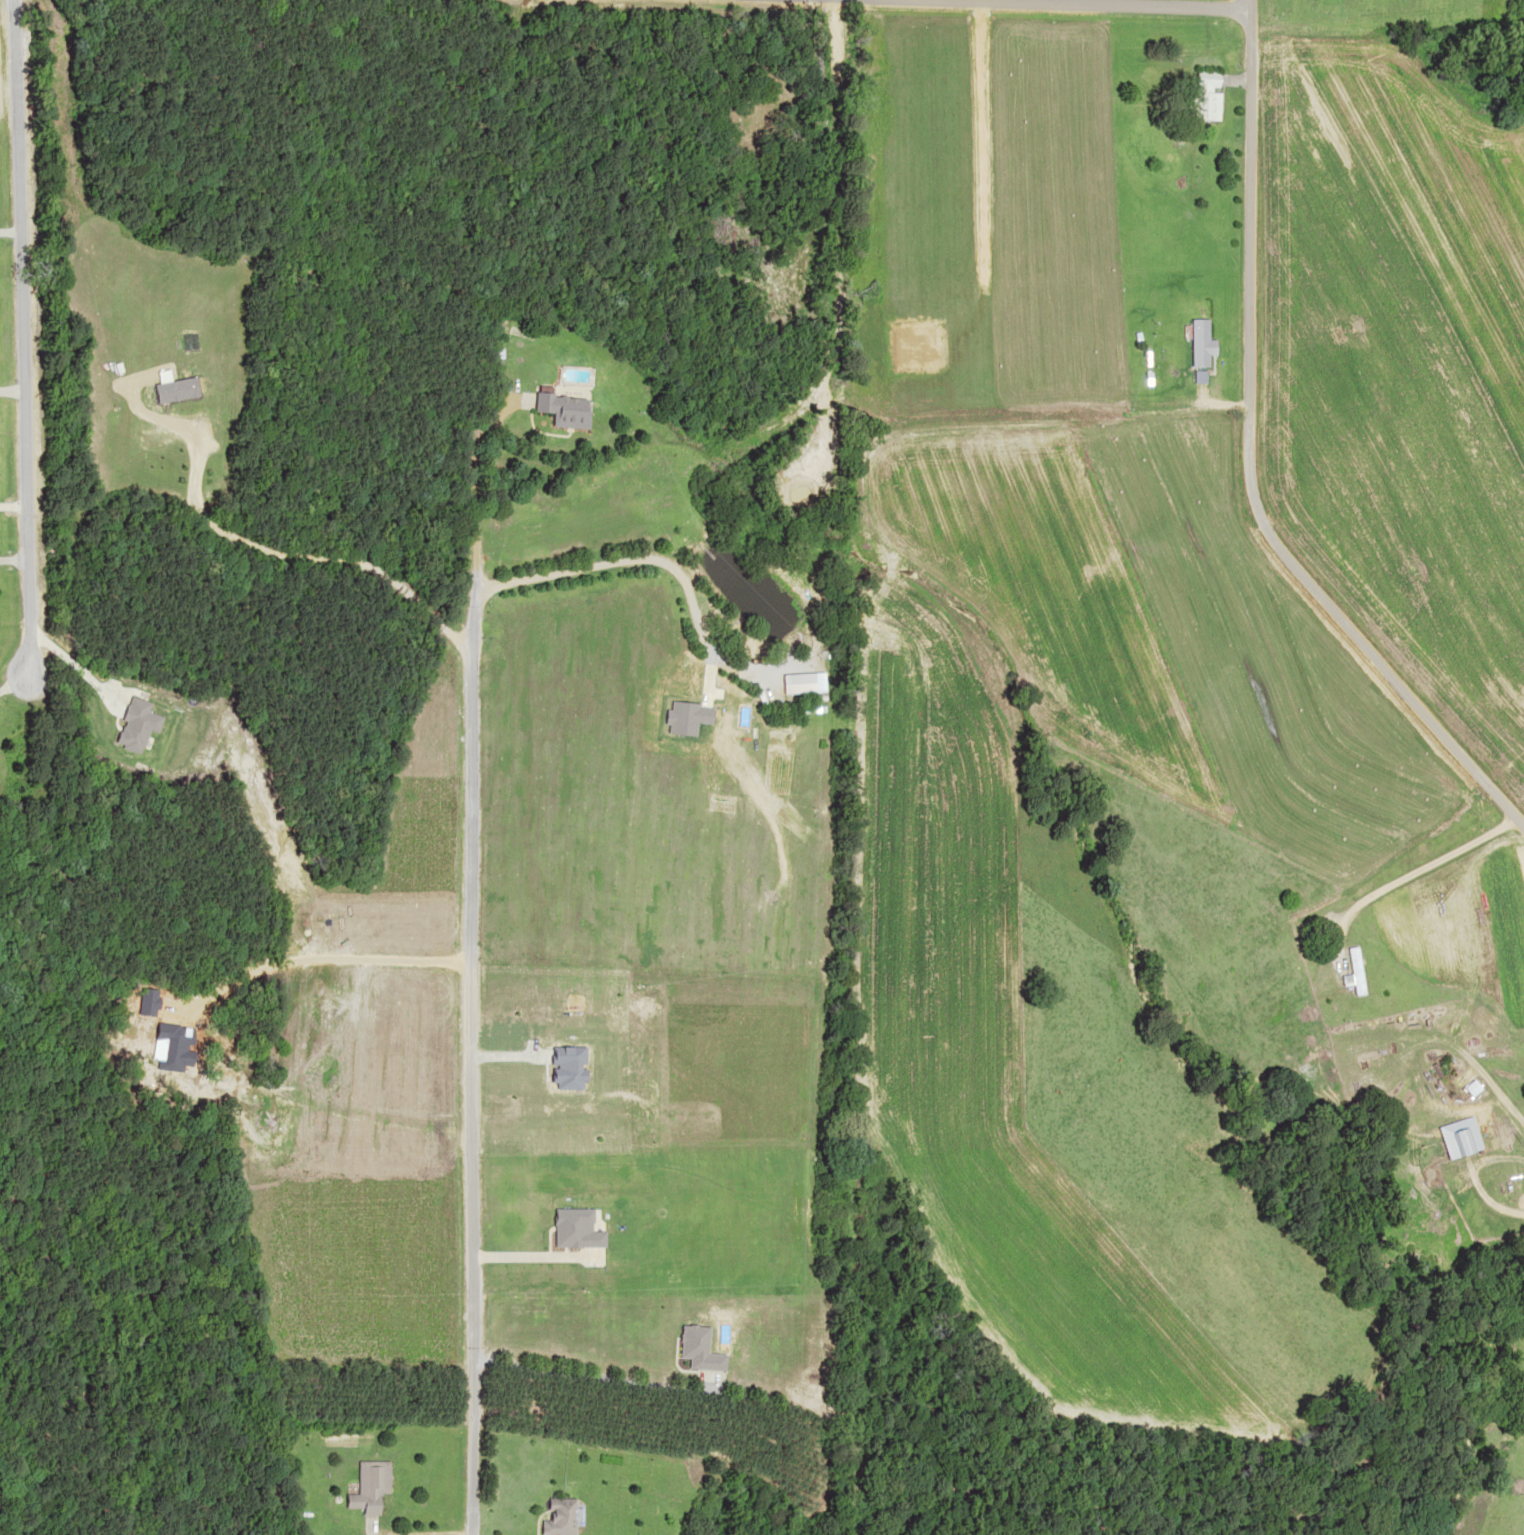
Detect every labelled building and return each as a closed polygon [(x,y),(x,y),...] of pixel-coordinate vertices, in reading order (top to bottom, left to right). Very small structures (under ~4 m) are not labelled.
[(1361,7),(1373,9),(1373,0),(1362,0),(1361,7)] [(1192,119),(1217,119),(1217,78),(1192,78),(1192,119)] [(1201,318),(1184,318),(1184,366),(1201,366),(1201,318)] [(583,429),(586,397),(532,392),(530,411),(550,413),(548,426),(583,429)] [(775,693),(806,693),(806,674),(775,674),(775,693)] [(1341,948),(1346,996),(1356,994),(1351,947),(1341,948)] [(386,1493),(386,1460),(355,1460),(355,1493),(343,1493),(343,1507),(358,1507),(358,1514),(375,1514),(375,1493),(386,1493)] [(573,1497),(545,1497),(545,1518),(538,1518),(538,1534),(573,1534),(573,1497)]
